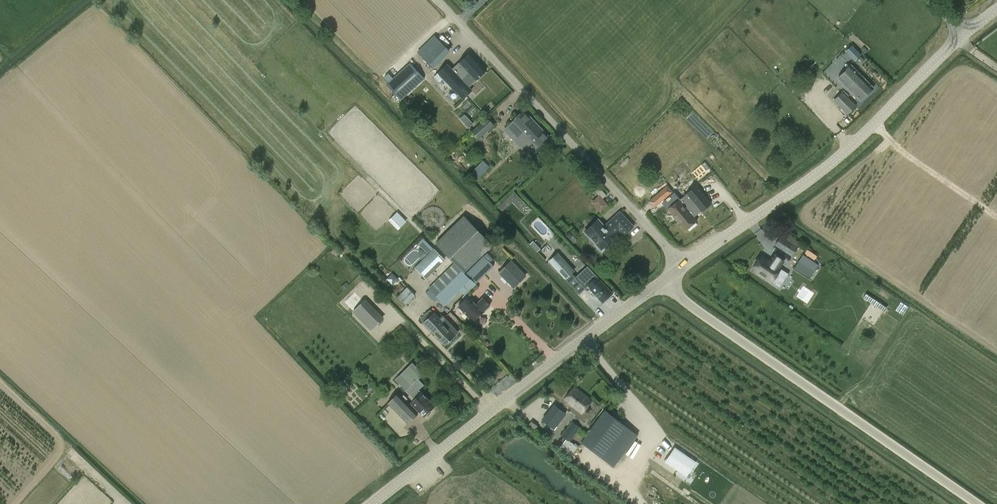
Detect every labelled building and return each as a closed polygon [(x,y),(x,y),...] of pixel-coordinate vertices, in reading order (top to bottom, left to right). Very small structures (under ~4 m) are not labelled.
[(418,53),(421,55),(432,67),(450,50),(435,35),(418,53)] [(462,80),(469,73),(476,81),(486,71),(469,54),(454,68),(452,70),(462,80)] [(425,79),(410,62),(386,84),(400,101),(425,79)] [(447,65),(433,78),(438,83),(443,78),(463,99),(472,91),(462,80),(452,70),(447,65)] [(851,66),(838,78),(852,92),(861,101),(873,89),(851,66)] [(856,106),(848,97),(842,92),(841,92),(833,101),(847,115),(856,106)] [(551,139),(552,138),(524,109),(504,130),(531,159),(537,153),(551,139)] [(468,127),(474,123),(466,113),(460,117),(468,127)] [(495,125),(487,118),(472,132),(479,140),(495,125)] [(481,181),(495,167),(487,159),(472,172),(481,181)] [(664,172),(642,193),(649,200),(668,182),(665,179),(668,177),(664,172)] [(673,192),(667,185),(649,202),(654,208),(673,192)] [(595,192),(599,197),(600,196),(603,199),(607,196),(599,187),(595,192)] [(514,190),(500,206),(504,210),(512,200),(520,208),(526,202),(514,190)] [(685,230),(697,220),(680,199),(667,210),(685,230)] [(398,229),(407,221),(398,210),(388,219),(398,229)] [(626,234),(633,227),(623,216),(620,212),(604,227),(598,220),(585,233),(591,240),(592,239),(597,244),(595,246),(602,253),(608,248),(606,246),(614,238),(611,234),(619,227),(626,234)] [(429,289),(445,307),(461,292),(465,296),(485,275),(494,266),(483,255),(493,245),(477,229),(464,215),(436,243),(449,257),(455,263),(453,264),(429,289)] [(784,232),(776,245),(793,256),(801,243),(784,232)] [(417,241),(427,252),(433,247),(423,236),(417,241)] [(445,260),(435,250),(416,270),(426,279),(445,260)] [(575,271),(558,253),(548,261),(552,266),(565,280),(575,271)] [(755,266),(753,269),(771,281),(780,268),(779,267),(783,261),(774,254),(769,261),(762,256),(760,259),(759,259),(754,265),(755,266)] [(812,260),(803,254),(794,268),(803,274),(812,260)] [(527,276),(511,260),(498,273),(514,289),(527,276)] [(587,287),(588,286),(591,289),(603,302),(612,294),(600,280),(600,281),(596,277),(597,276),(588,266),(576,277),(585,288),(587,287)] [(407,288),(399,296),(407,304),(415,296),(407,288)] [(883,312),(886,307),(866,293),(863,298),(883,312)] [(473,322),(484,312),(490,305),(483,298),(476,305),(468,297),(458,307),(473,322)] [(382,319),(363,300),(352,311),(371,330),(382,319)] [(459,332),(447,320),(444,324),(439,319),(440,318),(434,312),(434,313),(430,310),(421,319),(424,323),(429,328),(445,345),(455,336),(459,332)] [(412,384),(406,390),(411,396),(415,400),(411,404),(424,417),(426,415),(427,415),(429,413),(429,411),(435,406),(422,393),(419,390),(424,384),(419,379),(424,374),(413,363),(402,373),(412,384)] [(507,389),(514,381),(507,374),(494,389),(497,392),(503,386),(507,389)] [(590,399),(575,387),(565,400),(580,412),(590,399)] [(398,393),(388,403),(408,423),(418,413),(398,393)] [(555,429),(566,415),(553,405),(542,419),(555,429)] [(638,435),(606,411),(582,442),(613,467),(638,435)] [(612,415),(619,421),(622,417),(615,412),(612,415)] [(562,436),(566,439),(559,450),(570,458),(578,447),(570,441),(580,428),(572,422),(571,423),(562,436)] [(700,463),(680,451),(671,464),(686,474),(690,469),(695,472),(700,463)]
